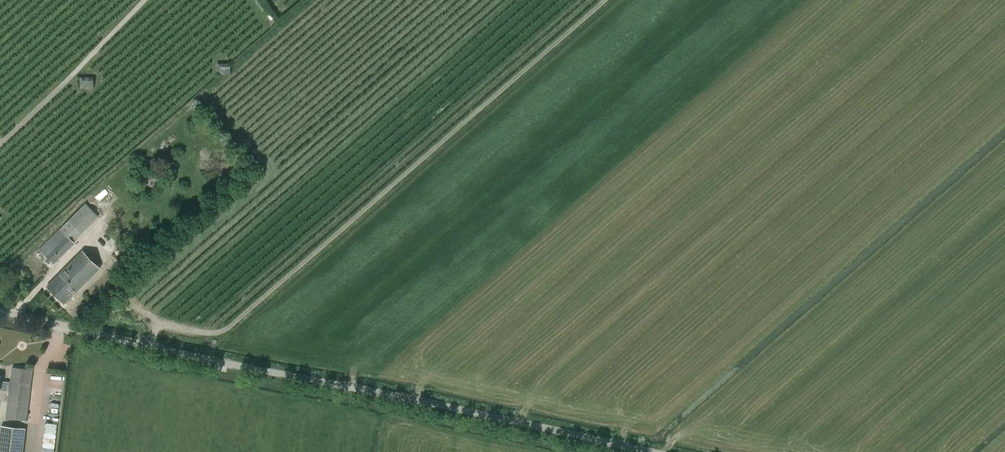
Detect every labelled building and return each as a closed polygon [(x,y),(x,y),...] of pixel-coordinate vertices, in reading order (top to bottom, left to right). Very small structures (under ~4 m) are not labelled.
[(231,66),(216,66),(216,77),(231,77),(231,66)] [(94,79),(79,79),(79,91),(94,91),(94,79)] [(161,158),(146,159),(147,170),(162,169),(161,158)] [(39,249),(54,264),(75,243),(74,241),(99,216),(85,203),(39,249)] [(100,270),(82,252),(47,287),(65,305),(100,270)] [(9,392),(6,419),(27,421),(32,370),(12,367),(10,382),(0,381),(0,377),(0,391),(9,392)] [(26,429),(1,426),(0,434),(0,451),(23,451),(26,429)]
